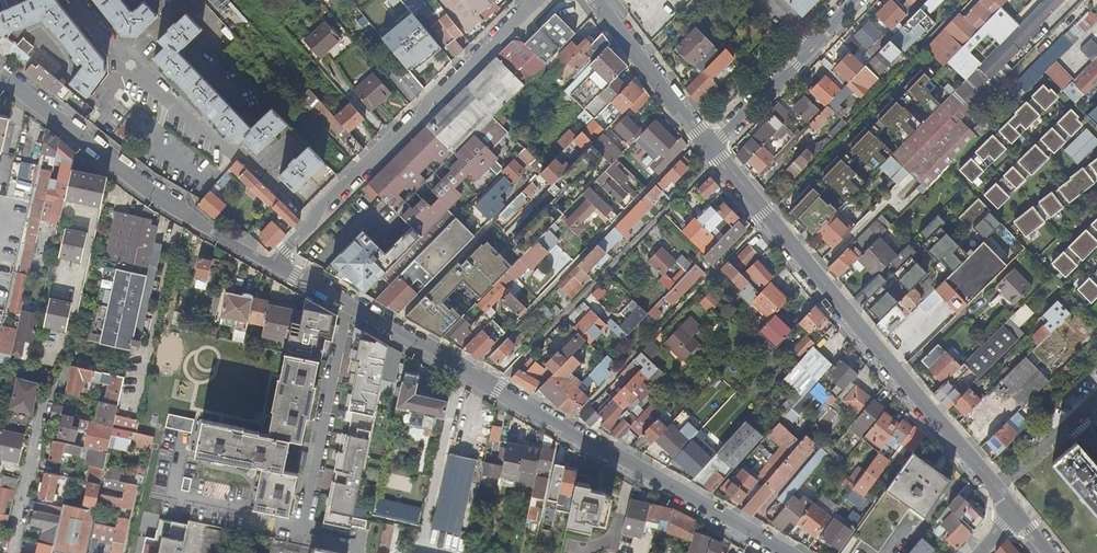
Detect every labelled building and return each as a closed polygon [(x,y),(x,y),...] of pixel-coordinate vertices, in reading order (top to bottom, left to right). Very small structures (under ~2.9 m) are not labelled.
[(8,38),(9,36),(8,36),(12,28),(15,28),(17,29),(42,18),(44,19),(44,21),(47,25),(49,24),(74,56),(70,60),(75,66),(81,61),(84,64),(70,82),(88,96),(104,73),(104,59),(56,0),(26,0),(9,7),(5,0),(0,0),(0,31),(8,38)] [(123,33),(137,35),(158,14),(145,1),(138,7),(136,6),(131,5),(129,7),(123,0),(96,0),(123,33)] [(218,8),(227,0),(211,0),(218,8)] [(426,5),(422,0),(402,0),(405,3),(411,11),(414,15),(420,10),(426,5)] [(468,32),(490,14),(485,8),(494,0),(440,0),(468,32)] [(816,0),(786,0),(802,15),(816,0)] [(875,15),(879,19),(885,25),(890,30),(905,14),(899,8),(901,6),(894,0),(891,0),(890,0),(889,0),(878,12),(875,15)] [(1021,24),(1001,45),(983,63),(967,80),(952,95),(942,105),(932,115),(922,125),(904,144),(894,154),(892,156),(903,167),(934,135),(941,141),(959,123),(953,117),(968,101),(1041,29),(1039,27),(1066,0),(1045,0),(1021,24)] [(960,13),(944,29),(963,47),(978,31),(982,27),(1002,6),(1008,0),(981,0),(964,17),(960,13)] [(905,2),(901,6),(899,8),(905,14),(890,30),(895,34),(895,33),(901,27),(916,11),(911,7),(905,2)] [(432,13),(426,5),(420,10),(427,17),(428,17),(432,13)] [(869,9),(875,15),(878,12),(872,6),(869,9)] [(1021,24),(1002,6),(982,27),(978,31),(963,47),(948,62),(967,80),(983,63),(971,52),(989,34),(1001,45),(1021,24)] [(447,14),(443,10),(436,16),(439,20),(447,14)] [(383,35),(409,67),(438,44),(414,15),(411,11),(383,35)] [(433,12),(432,13),(428,17),(433,25),(431,27),(456,57),(464,50),(455,39),(439,20),(436,16),(433,12)] [(901,27),(909,35),(903,41),(899,45),(905,51),(925,31),(924,29),(929,23),(917,12),(901,27)] [(555,13),(525,44),(535,54),(566,23),(555,13)] [(274,136),(287,124),(272,108),(251,127),(178,51),(201,29),(187,14),(176,23),(173,20),(167,26),(170,29),(160,40),(165,46),(155,57),(166,69),(162,73),(168,78),(171,75),(174,77),(191,95),(191,96),(193,98),(189,101),(195,107),(198,104),(201,106),(201,105),(218,123),(218,124),(220,126),(217,129),(222,135),(226,131),(236,142),(240,142),(244,138),(258,151),(269,142),(272,145),(278,139),(274,136)] [(455,39),(462,33),(447,14),(439,20),(455,39)] [(880,29),(885,25),(879,19),(874,24),(880,29)] [(326,21),(321,25),(335,41),(336,42),(341,38),(326,21)] [(867,22),(862,28),(860,30),(854,36),(868,48),(873,52),(886,39),(867,22)] [(1088,33),(1096,41),(1096,22),(1088,33)] [(576,33),(566,23),(535,54),(545,64),(576,33)] [(327,50),(336,42),(335,41),(321,25),(304,40),(320,58),(328,51),(327,50)] [(381,47),(385,43),(374,29),(371,26),(367,30),(381,47)] [(909,35),(901,27),(895,33),(899,37),(903,41),(909,35)] [(695,65),(714,45),(696,28),(677,48),(695,65)] [(925,49),(944,67),(948,62),(963,47),(944,29),(925,49)] [(1047,35),(1041,29),(968,101),(975,107),(1047,35)] [(0,31),(0,52),(5,56),(9,51),(14,43),(8,38),(0,31)] [(1016,83),(1025,93),(1046,72),(1057,61),(1081,37),(1078,35),(1079,34),(1078,32),(1073,36),(1068,31),(1016,83)] [(893,43),(899,37),(895,33),(895,34),(889,40),(891,42),(893,43)] [(545,78),(549,82),(557,74),(565,82),(589,58),(592,62),(610,44),(603,34),(595,42),(589,37),(578,48),(571,41),(557,55),(562,60),(545,78)] [(516,35),(427,126),(446,145),(535,54),(525,44),(516,35)] [(850,35),(844,41),(855,52),(861,46),(850,35)] [(24,38),(17,46),(19,47),(28,55),(34,47),(24,38)] [(888,41),(886,39),(873,52),(876,54),(888,41)] [(1093,62),(1094,61),(1096,58),(1096,44),(1092,39),(1081,49),(1093,62)] [(881,52),(869,65),(879,75),(877,77),(878,78),(881,80),(888,72),(885,68),(901,51),(893,43),(891,42),(885,48),(890,53),(886,57),(881,52)] [(14,43),(9,51),(13,54),(19,47),(17,46),(14,43)] [(595,70),(571,95),(585,109),(600,94),(617,77),(627,66),(610,44),(592,62),(589,65),(595,70)] [(714,45),(695,65),(702,72),(704,70),(721,53),(714,45)] [(695,65),(677,48),(673,52),(691,69),(695,65)] [(873,52),(868,48),(865,51),(872,58),(876,54),(873,52)] [(721,53),(704,70),(702,72),(686,89),(696,103),(715,83),(711,77),(716,71),(717,73),(734,57),(726,49),(721,53)] [(37,51),(31,58),(33,59),(36,61),(41,54),(37,51)] [(848,53),(830,72),(845,86),(863,67),(848,53)] [(456,154),(493,117),(497,113),(545,64),(535,54),(446,145),(452,151),(456,154)] [(46,59),(41,66),(45,69),(51,62),(46,59)] [(1075,80),(1057,61),(1046,72),(1063,91),(1069,85),(1072,83),(1075,80)] [(1094,61),(1093,62),(1075,80),(1072,83),(1075,85),(1072,88),(1069,91),(1078,101),(1096,82),(1096,64),(1094,61)] [(41,66),(36,62),(34,65),(33,64),(27,71),(64,100),(71,91),(45,69),(41,66)] [(388,70),(393,77),(413,100),(424,90),(405,67),(400,70),(399,70),(394,65),(388,70)] [(565,89),(571,95),(595,70),(589,65),(587,67),(565,89)] [(872,84),(878,78),(877,77),(867,67),(865,65),(863,67),(845,86),(838,93),(844,98),(852,90),(859,97),(867,90),(864,87),(866,85),(870,81),(872,84)] [(879,75),(869,65),(867,67),(877,77),(879,75)] [(809,185),(791,203),(794,206),(789,211),(797,218),(798,217),(816,234),(817,232),(835,214),(837,211),(830,204),(829,205),(819,196),(829,185),(847,202),(866,182),(848,165),(858,155),(876,173),(892,156),(894,154),(877,137),(886,126),(904,144),(922,125),(904,107),(914,97),(932,115),(942,105),(924,87),(937,73),(930,67),(924,73),(921,70),(903,88),(906,91),(896,102),(893,99),(875,117),(879,120),(868,131),(865,127),(848,146),(851,149),(841,159),(837,156),(819,175),(822,177),(812,188),(809,185)] [(317,97),(291,69),(286,74),(292,82),(291,83),(303,96),(300,99),(308,106),(317,97)] [(820,100),(826,106),(827,105),(833,99),(838,93),(845,86),(830,72),(830,71),(825,77),(824,76),(810,91),(817,97),(815,99),(818,102),(820,100)] [(372,73),(367,78),(368,78),(387,101),(393,96),(372,73)] [(413,100),(393,77),(391,79),(411,102),(413,100)] [(627,86),(617,77),(600,94),(610,103),(611,101),(627,86)] [(611,101),(623,113),(634,103),(646,91),(635,77),(627,86),(611,101)] [(385,103),(387,101),(368,78),(367,78),(352,91),(370,111),(383,100),(385,103)] [(719,87),(715,83),(696,103),(699,107),(719,87)] [(1057,99),(1045,86),(960,170),(973,183),(1057,99)] [(640,108),(651,97),(646,91),(634,103),(640,108)] [(140,92),(134,98),(140,105),(146,99),(140,92)] [(610,103),(600,94),(585,109),(590,114),(595,119),(610,103)] [(792,109),(808,124),(820,112),(805,96),(792,109)] [(357,155),(364,149),(347,130),(335,117),(328,109),(317,97),(308,106),(318,117),(320,115),(357,155)] [(843,108),(833,99),(827,105),(833,110),(837,114),(843,108)] [(118,140),(120,136),(134,144),(153,114),(131,100),(110,135),(118,140)] [(778,102),(770,111),(774,115),(783,124),(787,129),(796,120),(778,102)] [(350,103),(335,117),(347,130),(362,116),(350,103)] [(825,119),(833,110),(827,105),(826,106),(824,107),(820,112),(808,124),(815,131),(826,120),(825,119)] [(1087,115),(1096,126),(1096,106),(1087,115)] [(982,122),(984,120),(974,111),(972,113),(982,122)] [(985,195),(997,208),(1082,124),(1069,111),(985,195)] [(502,118),(497,113),(493,117),(497,122),(502,118)] [(590,114),(584,120),(589,125),(592,121),(595,119),(590,114)] [(0,115),(0,152),(2,152),(10,117),(0,115)] [(742,153),(738,158),(744,166),(774,133),(783,124),(774,115),(767,122),(768,123),(753,139),(750,142),(745,147),(746,148),(742,153)] [(637,138),(643,132),(626,116),(613,129),(626,142),(630,146),(637,138)] [(493,117),(456,154),(460,158),(450,168),(452,170),(431,190),(439,198),(430,206),(423,199),(412,209),(410,207),(401,217),(410,226),(385,253),(362,231),(324,270),(335,276),(341,270),(365,294),(381,277),(421,237),(429,245),(456,218),(447,209),(461,195),(454,188),(469,172),(477,179),(500,155),(493,148),(501,140),(508,133),(503,128),(501,125),(497,122),(493,117)] [(502,118),(497,122),(501,125),(503,128),(508,124),(502,118)] [(909,173),(927,191),(991,127),(984,120),(982,122),(972,132),(961,122),(959,123),(941,141),(909,173)] [(604,133),(592,121),(589,125),(582,132),(594,143),(602,134),(604,133)] [(520,135),(508,124),(503,128),(508,133),(509,134),(516,140),(520,135)] [(780,139),(788,130),(787,129),(783,124),(774,133),(780,139)] [(676,141),(660,126),(658,128),(656,126),(654,128),(650,125),(643,132),(637,138),(643,144),(647,141),(660,154),(649,165),(659,174),(687,145),(681,137),(676,141)] [(440,163),(452,151),(446,145),(427,126),(368,185),(377,193),(394,210),(404,200),(396,193),(406,184),(413,191),(425,179),(418,172),(433,156),(440,163)] [(1095,137),(1087,129),(1065,151),(1078,165),(1096,148),(1090,142),(1095,137)] [(55,159),(60,140),(47,130),(42,152),(49,154),(48,156),(51,157),(49,164),(54,165),(55,159)] [(557,142),(564,150),(574,140),(577,137),(570,130),(557,142)] [(578,144),(585,151),(592,145),(594,143),(582,132),(577,137),(574,140),(578,144)] [(750,142),(753,139),(747,133),(744,136),(750,142)] [(622,154),(602,134),(594,143),(592,145),(603,157),(611,165),(617,159),(622,154)] [(934,135),(903,167),(909,173),(941,141),(934,135)] [(63,161),(67,145),(60,140),(55,159),(63,161)] [(508,147),(501,140),(493,148),(500,155),(508,147)] [(578,144),(574,140),(564,150),(555,159),(560,164),(562,162),(563,164),(569,158),(576,151),(574,149),(578,144)] [(326,142),(315,153),(324,162),(335,152),(326,142)] [(630,146),(626,142),(621,147),(624,151),(630,146)] [(57,235),(62,214),(76,153),(67,145),(63,161),(59,180),(54,201),(49,222),(56,224),(53,234),(57,235)] [(603,157),(592,145),(585,151),(570,167),(552,185),(548,189),(554,195),(560,190),(566,195),(603,157)] [(279,177),(295,191),(324,162),(315,153),(309,147),(296,159),(293,156),(287,161),(290,165),(279,177)] [(506,176),(513,183),(520,175),(524,170),(522,168),(525,165),(530,164),(540,174),(540,173),(545,169),(524,148),(501,171),(506,176)] [(806,163),(814,155),(808,149),(807,149),(793,163),(802,171),(807,165),(806,163)] [(155,151),(147,163),(152,167),(161,154),(155,151)] [(97,171),(98,170),(76,153),(62,214),(75,218),(78,204),(79,204),(82,189),(93,191),(97,171)] [(682,158),(689,165),(693,162),(691,160),(691,159),(686,154),(682,158)] [(672,180),(673,182),(689,165),(682,158),(656,185),(662,191),(669,183),(672,180)] [(560,164),(555,159),(545,169),(540,173),(552,185),(570,167),(566,164),(563,167),(560,164)] [(616,166),(619,162),(617,159),(611,165),(605,171),(628,193),(632,196),(634,199),(638,196),(622,180),(626,176),(616,166)] [(1015,223),(1026,237),(1096,182),(1096,159),(1015,223)] [(258,195),(272,209),(276,204),(279,201),(237,160),(230,168),(232,171),(250,188),(249,190),(249,193),(255,198),(258,195)] [(33,164),(15,161),(13,175),(30,178),(33,164)] [(791,182),(802,171),(793,163),(782,174),(791,182)] [(903,167),(895,176),(900,182),(909,173),(903,167)] [(40,175),(51,177),(53,171),(42,168),(40,175)] [(628,193),(605,171),(595,181),(601,186),(618,203),(628,193)] [(227,172),(199,204),(215,218),(226,206),(219,199),(216,196),(219,193),(231,179),(228,176),(230,174),(227,172)] [(454,188),(461,195),(477,179),(469,172),(454,188)] [(38,235),(46,199),(51,179),(51,177),(40,175),(27,233),(31,234),(38,235)] [(6,195),(0,193),(0,333),(35,181),(11,176),(7,195),(6,195)] [(496,199),(497,198),(513,183),(506,176),(476,207),(487,218),(495,210),(497,212),(503,206),(496,199)] [(715,189),(717,187),(718,186),(711,178),(698,191),(705,198),(715,189)] [(46,199),(54,201),(59,180),(51,179),(46,199)] [(532,182),(518,196),(525,203),(527,201),(525,199),(537,187),(532,182)] [(370,200),(377,193),(368,185),(365,189),(370,200)] [(654,199),(662,191),(656,185),(650,191),(615,227),(623,235),(627,240),(631,236),(627,231),(654,203),(652,201),(654,199)] [(486,187),(471,202),(474,205),(487,192),(486,192),(489,189),(486,187)] [(589,200),(595,194),(589,187),(582,194),(586,198),(589,200)] [(673,191),(667,196),(672,200),(677,195),(673,191)] [(608,219),(615,213),(595,194),(589,200),(608,219)] [(518,196),(498,216),(505,222),(525,203),(518,196)] [(586,203),(570,219),(575,224),(578,226),(594,210),(606,222),(608,219),(589,200),(586,198),(584,200),(586,203)] [(462,206),(465,209),(471,202),(468,199),(462,206)] [(973,228),(990,212),(991,211),(979,199),(959,219),(971,230),(973,228)] [(284,213),(288,209),(279,201),(276,204),(284,213)] [(731,211),(721,201),(712,208),(722,218),(724,220),(731,227),(737,221),(739,219),(733,213),(731,211)] [(522,252),(524,254),(537,241),(549,229),(564,214),(551,202),(514,240),(520,246),(514,251),(519,256),(522,252)] [(151,222),(153,209),(145,204),(141,216),(114,210),(85,339),(131,350),(132,344),(139,346),(163,245),(154,243),(158,225),(151,222)] [(715,226),(722,218),(712,208),(708,204),(695,218),(710,232),(718,241),(724,235),(715,226)] [(282,229),(287,234),(291,230),(300,221),(288,209),(284,213),(291,220),(282,229)] [(487,218),(490,220),(497,212),(495,210),(487,218)] [(835,214),(852,230),(856,226),(839,210),(837,211),(835,214)] [(990,212),(973,228),(985,240),(1002,224),(990,212)] [(615,213),(608,219),(612,222),(618,216),(615,213)] [(852,230),(835,214),(817,232),(834,248),(852,230)] [(892,225),(882,215),(869,228),(879,238),(892,225)] [(920,233),(928,241),(941,228),(946,222),(938,215),(920,233)] [(399,313),(474,236),(471,232),(456,218),(429,245),(390,285),(376,300),(399,313)] [(683,230),(698,244),(696,246),(705,254),(718,241),(710,232),(695,218),(683,230)] [(715,226),(724,235),(726,232),(719,225),(724,220),(722,218),(715,226)] [(569,220),(566,223),(578,235),(582,230),(578,226),(575,224),(570,219),(569,220)] [(719,225),(726,232),(731,227),(724,220),(719,225)] [(1053,264),(1065,276),(1096,245),(1096,220),(1053,264)] [(261,234),(274,248),(287,234),(282,229),(274,221),(261,234)] [(746,229),(737,221),(731,227),(726,232),(724,235),(718,241),(705,254),(703,256),(711,264),(746,229)] [(984,242),(1007,266),(1025,248),(1002,224),(985,240),(984,242)] [(89,231),(67,226),(60,254),(83,259),(89,231)] [(606,252),(623,235),(615,227),(598,245),(606,252)] [(830,268),(839,277),(855,262),(857,260),(879,238),(869,228),(830,268)] [(923,246),(925,249),(944,230),(941,228),(928,241),(923,246)] [(560,240),(549,229),(537,241),(548,252),(560,240)] [(942,259),(957,244),(944,230),(925,249),(939,262),(942,259)] [(381,277),(390,285),(429,245),(421,237),(381,277)] [(897,256),(879,238),(857,260),(866,268),(875,277),(880,272),(890,262),(897,256)] [(22,310),(30,274),(30,270),(37,241),(28,239),(20,274),(19,274),(10,311),(21,313),(22,310)] [(404,316),(442,338),(447,332),(462,317),(509,270),(510,269),(504,263),(506,260),(499,253),(496,255),(491,251),(494,248),(487,241),(483,245),(482,243),(461,265),(458,262),(404,316)] [(532,268),(548,252),(537,241),(524,254),(521,257),(532,268)] [(1007,266),(984,242),(973,252),(954,271),(951,274),(974,298),(1007,266)] [(758,253),(749,244),(734,260),(742,268),(758,253)] [(890,262),(899,270),(912,257),(917,252),(908,244),(897,256),(890,262)] [(954,271),(973,252),(971,249),(966,253),(957,244),(942,259),(948,266),(954,271)] [(599,269),(610,257),(606,252),(598,245),(593,249),(578,265),(586,273),(592,267),(594,264),(596,266),(599,269)] [(664,274),(676,262),(661,248),(648,261),(663,275),(658,280),(670,291),(687,273),(683,269),(672,281),(664,274)] [(682,255),(676,262),(683,269),(687,273),(694,266),(682,255)] [(530,270),(532,268),(521,257),(519,260),(513,266),(510,269),(509,270),(510,271),(499,281),(506,288),(513,295),(523,284),(517,278),(528,267),(530,270)] [(893,275),(896,278),(914,260),(912,257),(899,270),(893,275)] [(223,260),(213,258),(212,261),(208,282),(206,292),(209,292),(210,285),(220,287),(223,275),(221,274),(223,260)] [(208,282),(212,261),(200,259),(196,277),(202,278),(201,281),(208,282)] [(948,266),(942,259),(939,262),(932,269),(935,272),(938,275),(948,266)] [(513,266),(506,260),(504,263),(510,269),(513,266)] [(773,278),(758,260),(742,274),(760,292),(766,286),(765,284),(773,278)] [(864,270),(866,268),(857,260),(855,262),(864,270)] [(896,278),(910,292),(928,274),(914,260),(896,278)] [(748,300),(750,302),(752,301),(760,292),(742,274),(729,261),(722,269),(750,298),(748,300)] [(672,281),(683,269),(676,262),(664,274),(672,281)] [(701,275),(703,272),(695,264),(694,266),(687,273),(670,291),(660,301),(668,308),(701,275)] [(581,282),(588,275),(586,273),(578,265),(570,273),(558,285),(571,298),(584,285),(581,282)] [(935,272),(932,269),(928,274),(910,292),(902,299),(898,302),(880,321),(876,325),(886,337),(899,325),(911,313),(910,311),(923,298),(917,291),(930,278),(935,272)] [(1014,305),(1032,287),(1014,269),(996,287),(1014,305)] [(1078,289),(1091,302),(1096,296),(1096,271),(1078,289)] [(880,272),(875,277),(861,291),(869,299),(882,286),(888,280),(880,272)] [(899,325),(922,349),(974,298),(951,274),(939,286),(925,300),(911,313),(899,325)] [(939,286),(930,278),(917,291),(923,298),(925,300),(939,286)] [(491,308),(505,293),(503,291),(506,288),(499,281),(494,287),(495,287),(478,305),(491,318),(496,312),(491,308)] [(789,300),(769,282),(766,286),(760,292),(752,301),(771,319),(775,314),(789,300)] [(601,301),(608,290),(599,284),(592,296),(601,301)] [(864,304),(867,307),(885,289),(882,286),(869,299),(864,304)] [(520,317),(527,309),(513,295),(506,288),(503,291),(505,293),(506,294),(508,295),(503,300),(510,307),(513,310),(520,317)] [(709,313),(722,299),(711,289),(698,302),(709,313)] [(867,307),(880,321),(898,302),(885,289),(867,307)] [(249,322),(254,297),(227,291),(222,316),(240,320),(240,321),(247,322),(247,321),(249,322)] [(216,315),(221,295),(215,294),(211,314),(216,315)] [(73,300),(50,295),(45,323),(67,328),(73,300)] [(268,304),(269,300),(254,297),(249,322),(264,325),(268,304)] [(337,316),(307,298),(304,312),(301,323),(292,321),(288,341),(286,353),(321,361),(325,340),(331,341),(337,316)] [(925,300),(923,298),(910,311),(911,313),(925,300)] [(295,310),(296,306),(269,300),(268,304),(295,310)] [(1049,321),(1055,327),(1063,320),(1070,313),(1058,301),(1044,315),(1048,319),(1049,321)] [(292,321),(295,310),(268,304),(264,325),(262,335),(288,341),(292,321)] [(1018,328),(1033,314),(1024,304),(1009,319),(1018,328)] [(552,322),(561,313),(555,307),(551,311),(545,305),(540,310),(552,322)] [(664,313),(656,305),(649,313),(656,320),(664,313)] [(799,323),(810,333),(825,316),(815,306),(799,323)] [(614,332),(622,340),(642,320),(647,314),(639,307),(632,315),(630,317),(620,327),(608,317),(603,322),(606,325),(614,332)] [(33,342),(40,313),(22,310),(21,313),(17,331),(12,353),(22,356),(24,345),(22,344),(22,340),(25,341),(33,342)] [(304,312),(295,310),(292,321),(301,323),(304,312)] [(592,311),(574,329),(578,333),(586,340),(588,343),(606,325),(603,322),(592,311)] [(470,332),(475,337),(491,320),(484,313),(468,330),(466,328),(469,324),(462,317),(447,332),(454,339),(456,337),(461,341),(470,332)] [(647,314),(642,320),(649,327),(655,321),(648,314),(647,314)] [(792,330),(775,314),(771,319),(759,332),(776,348),(782,341),(783,341),(789,334),(792,330)] [(692,338),(702,327),(691,315),(665,343),(683,361),(688,356),(697,346),(699,344),(692,338)] [(830,322),(825,316),(810,333),(794,350),(796,353),(790,359),(796,365),(813,347),(815,345),(809,339),(814,334),(816,335),(817,334),(819,332),(821,330),(822,330),(830,322)] [(479,359),(505,332),(492,319),(491,320),(475,337),(462,350),(479,359)] [(1003,326),(1018,341),(1021,338),(1024,335),(1018,328),(1009,319),(1003,326)] [(725,328),(718,321),(712,328),(719,335),(725,328)] [(1055,327),(1049,321),(1045,325),(1051,331),(1055,327)] [(233,340),(243,343),(248,325),(238,322),(233,340)] [(567,336),(574,329),(569,325),(563,332),(567,336)] [(1051,331),(1045,325),(1031,339),(1037,345),(1051,331)] [(985,344),(999,359),(1018,341),(1003,326),(994,334),(985,344)] [(3,327),(0,339),(0,351),(12,354),(12,353),(17,331),(3,327)] [(388,345),(380,341),(356,327),(347,372),(357,374),(349,410),(353,411),(348,436),(343,435),(324,526),(350,532),(351,525),(366,527),(367,520),(353,516),(374,415),(388,345)] [(498,363),(510,350),(515,346),(515,345),(521,339),(513,332),(490,356),(498,363)] [(619,343),(622,340),(614,332),(612,335),(619,343)] [(572,354),(586,340),(578,333),(559,353),(558,351),(545,365),(547,366),(545,368),(535,360),(524,372),(520,370),(519,369),(510,379),(535,393),(545,382),(572,354)] [(792,337),(789,334),(783,341),(786,344),(792,337)] [(809,339),(815,345),(821,338),(817,334),(816,335),(814,334),(809,339)] [(651,342),(642,353),(652,362),(662,352),(651,342)] [(999,359),(985,344),(973,355),(961,367),(944,383),(933,394),(937,398),(948,409),(954,404),(962,396),(957,391),(959,389),(957,387),(955,389),(952,386),(955,384),(970,369),(979,379),(999,359)] [(922,361),(944,383),(961,367),(938,345),(922,361)] [(701,350),(697,346),(688,356),(691,359),(701,350)] [(832,365),(813,347),(796,365),(783,380),(795,391),(800,395),(802,397),(812,386),(817,381),(819,379),(832,365)] [(321,361),(286,353),(281,377),(279,377),(273,409),(275,409),(270,434),(261,432),(261,431),(204,420),(197,455),(254,467),(254,466),(262,467),(254,508),(289,515),(298,474),(285,471),(292,440),(304,442),(309,417),(312,418),(319,386),(316,386),(321,361)] [(652,362),(642,353),(634,360),(641,367),(639,369),(644,374),(647,377),(653,382),(663,373),(652,362)] [(581,362),(572,354),(545,382),(535,393),(543,397),(546,394),(559,406),(581,383),(570,373),(581,362)] [(524,372),(535,360),(531,357),(520,370),(524,372)] [(1035,367),(1025,357),(1011,371),(995,387),(980,401),(965,416),(988,440),(1006,423),(986,402),(995,393),(1002,400),(1008,395),(1035,367)] [(610,363),(605,358),(605,359),(591,373),(600,382),(609,373),(605,368),(610,363)] [(852,382),(858,375),(840,360),(827,374),(829,376),(832,373),(836,377),(834,380),(845,390),(852,382)] [(622,372),(631,381),(639,372),(643,375),(644,374),(639,369),(632,362),(622,372)] [(118,405),(125,377),(73,365),(67,393),(79,396),(82,379),(85,380),(86,378),(101,382),(101,381),(111,383),(107,402),(118,405)] [(1066,365),(1058,373),(1062,377),(1071,369),(1066,365)] [(990,383),(995,387),(1011,371),(1006,367),(990,383)] [(1049,381),(1035,367),(1008,395),(1021,408),(1049,381)] [(405,372),(373,515),(419,525),(420,526),(448,401),(414,393),(418,374),(405,372)] [(619,393),(614,398),(621,405),(647,377),(644,374),(643,375),(639,372),(631,381),(622,389),(619,393)] [(598,385),(600,382),(591,373),(581,383),(559,406),(574,415),(589,399),(580,391),(591,378),(598,385)] [(13,431),(25,379),(18,377),(6,429),(12,431),(13,431)] [(601,426),(611,433),(619,439),(620,440),(630,430),(651,407),(646,403),(631,418),(625,412),(636,401),(639,403),(648,393),(647,392),(655,384),(653,382),(647,377),(621,405),(601,426)] [(28,434),(39,382),(25,379),(13,431),(25,433),(28,434)] [(812,386),(802,397),(791,409),(799,416),(816,397),(824,404),(815,414),(818,417),(816,420),(818,422),(834,403),(837,399),(833,395),(830,393),(820,385),(817,381),(812,386)] [(856,386),(852,382),(845,390),(844,391),(841,395),(839,397),(843,401),(856,386)] [(843,401),(860,415),(873,400),(856,386),(843,401)] [(970,390),(969,389),(962,396),(954,404),(955,405),(970,390)] [(955,405),(965,416),(980,401),(970,390),(955,405)] [(800,395),(795,391),(778,408),(784,413),(800,395)] [(833,395),(837,399),(839,397),(841,395),(837,391),(833,395)] [(621,405),(614,398),(612,397),(597,413),(590,406),(580,417),(596,431),(601,426),(621,405)] [(886,410),(873,400),(860,415),(856,420),(869,431),(884,411),(886,410)] [(114,425),(115,420),(116,415),(118,405),(107,402),(102,401),(97,422),(114,425)] [(839,408),(834,403),(818,422),(817,423),(820,425),(821,424),(825,427),(837,413),(839,408)] [(63,414),(75,417),(77,409),(54,404),(52,411),(63,414)] [(630,430),(639,438),(658,419),(662,414),(653,405),(651,407),(630,430)] [(799,416),(791,409),(785,416),(793,423),(799,416)] [(692,418),(684,410),(674,420),(667,427),(655,440),(674,458),(690,441),(688,440),(679,432),(692,418)] [(662,414),(658,419),(667,427),(674,420),(665,411),(662,414)] [(900,423),(884,411),(869,431),(867,434),(883,446),(884,444),(886,442),(891,435),(895,430),(900,423)] [(992,448),(998,454),(1018,435),(1025,428),(1030,423),(1018,411),(1006,423),(988,440),(983,445),(989,451),(992,448)] [(113,428),(114,425),(97,422),(75,417),(63,414),(58,436),(71,439),(71,437),(78,438),(81,428),(89,430),(85,447),(86,447),(89,448),(108,452),(110,446),(113,428)] [(115,420),(139,426),(140,420),(116,415),(115,420)] [(193,432),(195,418),(168,415),(167,429),(193,432)] [(667,427),(658,419),(639,438),(631,447),(639,451),(649,441),(652,444),(655,440),(667,427)] [(907,438),(914,428),(902,420),(900,423),(895,430),(891,435),(903,444),(907,438)] [(763,437),(745,421),(712,458),(695,477),(691,481),(702,487),(711,493),(712,492),(763,437)] [(771,432),(789,448),(798,439),(780,422),(771,432)] [(730,435),(734,430),(728,425),(724,430),(730,435)] [(925,435),(915,427),(914,428),(907,438),(903,444),(902,445),(905,447),(903,449),(906,451),(907,449),(913,453),(926,436),(925,435)] [(6,429),(0,428),(0,458),(6,460),(12,431),(6,429)] [(133,433),(113,428),(110,446),(130,450),(133,433)] [(832,448),(811,430),(807,435),(815,442),(821,447),(828,453),(831,450),(832,448)] [(18,462),(25,433),(13,431),(12,431),(6,460),(18,462)] [(789,448),(771,432),(769,434),(781,445),(790,454),(793,451),(789,448)] [(545,497),(555,451),(549,449),(551,438),(545,434),(542,445),(534,486),(532,495),(537,496),(545,497)] [(883,446),(867,434),(863,439),(879,452),(883,446)] [(148,464),(154,437),(144,435),(138,462),(148,464)] [(792,468),(815,442),(807,435),(801,442),(793,451),(790,454),(777,469),(749,502),(742,510),(753,516),(775,491),(774,490),(793,468),(792,468)] [(674,458),(695,477),(712,458),(695,442),(698,438),(695,436),(694,437),(690,441),(674,458)] [(1014,451),(1024,442),(1018,436),(1009,445),(1014,451)] [(789,448),(793,451),(801,442),(798,439),(789,448)] [(62,462),(64,451),(66,443),(54,440),(50,460),(62,462)] [(496,442),(490,440),(486,459),(491,460),(493,453),(496,442)] [(524,446),(508,442),(506,449),(500,477),(517,480),(524,446)] [(81,455),(82,450),(83,446),(66,443),(64,451),(81,455)] [(534,486),(542,445),(532,443),(531,446),(524,444),(524,446),(517,480),(516,482),(534,486)] [(777,469),(790,454),(781,445),(772,455),(760,444),(755,449),(777,469)] [(853,488),(869,499),(872,496),(865,491),(887,460),(885,459),(892,450),(889,448),(884,444),(883,446),(879,452),(853,488)] [(1078,446),(1076,444),(1053,464),(1096,514),(1096,468),(1078,446)] [(897,458),(903,449),(905,447),(902,445),(898,450),(892,459),(895,461),(897,458)] [(821,447),(819,450),(826,456),(828,453),(821,447)] [(89,482),(101,485),(105,467),(108,452),(89,448),(86,464),(90,465),(87,481),(89,482)] [(500,477),(506,449),(501,448),(498,465),(486,462),(484,474),(500,478),(500,477)] [(906,451),(903,449),(897,458),(906,464),(913,453),(907,449),(906,451)] [(793,496),(826,456),(819,450),(813,457),(815,458),(780,502),(785,505),(793,496)] [(845,461),(831,450),(828,453),(826,456),(840,467),(845,461)] [(951,480),(913,453),(906,464),(904,467),(887,491),(925,518),(951,480)] [(433,529),(460,535),(477,460),(450,454),(433,529)] [(906,464),(897,458),(895,461),(904,467),(906,464)] [(745,498),(749,502),(777,469),(768,461),(754,477),(744,468),(737,477),(738,479),(735,483),(729,478),(721,487),(741,503),(745,498)] [(113,477),(115,468),(108,467),(104,486),(124,491),(123,497),(120,509),(126,510),(127,508),(132,509),(137,484),(112,478),(112,476),(113,477)] [(576,483),(578,472),(565,469),(564,472),(563,477),(561,486),(560,488),(560,492),(555,516),(568,519),(575,487),(576,483)] [(39,498),(54,500),(59,475),(44,472),(39,498)] [(17,479),(3,475),(0,489),(0,523),(1,523),(3,514),(6,500),(12,500),(17,479)] [(185,477),(183,489),(190,490),(192,478),(185,477)] [(851,490),(855,484),(847,478),(843,484),(851,490)] [(84,508),(96,510),(101,485),(89,482),(84,508)] [(568,519),(568,522),(580,525),(579,527),(592,530),(593,523),(605,525),(612,498),(602,493),(602,496),(590,494),(591,491),(590,491),(591,490),(575,487),(568,519)] [(100,504),(120,509),(123,497),(102,493),(100,504)] [(959,494),(948,507),(953,511),(960,517),(976,530),(986,518),(959,494)] [(551,531),(554,517),(552,517),(553,509),(554,509),(556,497),(552,496),(551,500),(547,499),(541,529),(543,529),(551,531)] [(789,521),(795,525),(797,522),(812,503),(803,496),(800,501),(793,496),(785,505),(786,506),(772,522),(781,530),(789,521)] [(643,537),(646,525),(651,504),(631,499),(623,532),(643,537)] [(52,552),(86,552),(96,510),(84,508),(64,503),(62,509),(54,548),(52,552)] [(670,521),(673,509),(651,503),(651,504),(646,525),(658,528),(659,523),(660,523),(661,518),(670,521)] [(797,522),(817,538),(831,517),(813,503),(812,503),(797,522)] [(41,529),(38,545),(54,548),(62,509),(51,506),(49,514),(31,511),(28,526),(41,529)] [(953,511),(948,507),(937,519),(942,523),(953,511)] [(540,522),(542,511),(534,509),(529,508),(527,519),(540,522)] [(691,540),(697,522),(673,508),(673,509),(670,521),(667,532),(678,536),(691,540)] [(853,510),(847,518),(858,526),(864,518),(853,510)] [(958,520),(960,517),(953,511),(942,523),(941,524),(951,533),(954,529),(952,526),(958,520)] [(3,514),(1,523),(1,525),(4,527),(5,521),(8,521),(9,515),(3,514)] [(116,527),(118,518),(105,515),(98,514),(96,523),(116,527)] [(111,552),(122,552),(129,519),(125,518),(125,515),(119,514),(118,518),(116,527),(114,535),(114,537),(111,552)] [(822,536),(841,550),(854,531),(838,519),(840,517),(837,516),(836,518),(835,518),(822,536)] [(188,523),(160,517),(155,540),(149,539),(146,552),(182,552),(188,523)] [(972,532),(958,520),(952,526),(954,529),(951,533),(946,538),(957,549),(972,532)] [(89,552),(92,552),(95,552),(96,552),(97,550),(99,541),(101,535),(101,533),(114,535),(116,527),(96,523),(89,552)] [(379,552),(385,552),(389,552),(394,526),(385,524),(379,552)] [(222,531),(207,528),(202,552),(218,552),(222,531)] [(550,539),(551,531),(543,529),(542,538),(550,539)] [(711,538),(695,532),(688,552),(691,552),(706,552),(711,538)] [(114,537),(101,535),(99,541),(108,543),(106,552),(111,552),(114,537)] [(711,538),(706,552),(719,552),(723,543),(711,538)] [(934,549),(922,538),(909,552),(930,552),(934,549)] [(1008,542),(998,552),(1017,552),(1008,542)] [(54,548),(38,545),(36,552),(52,552),(54,548)]
